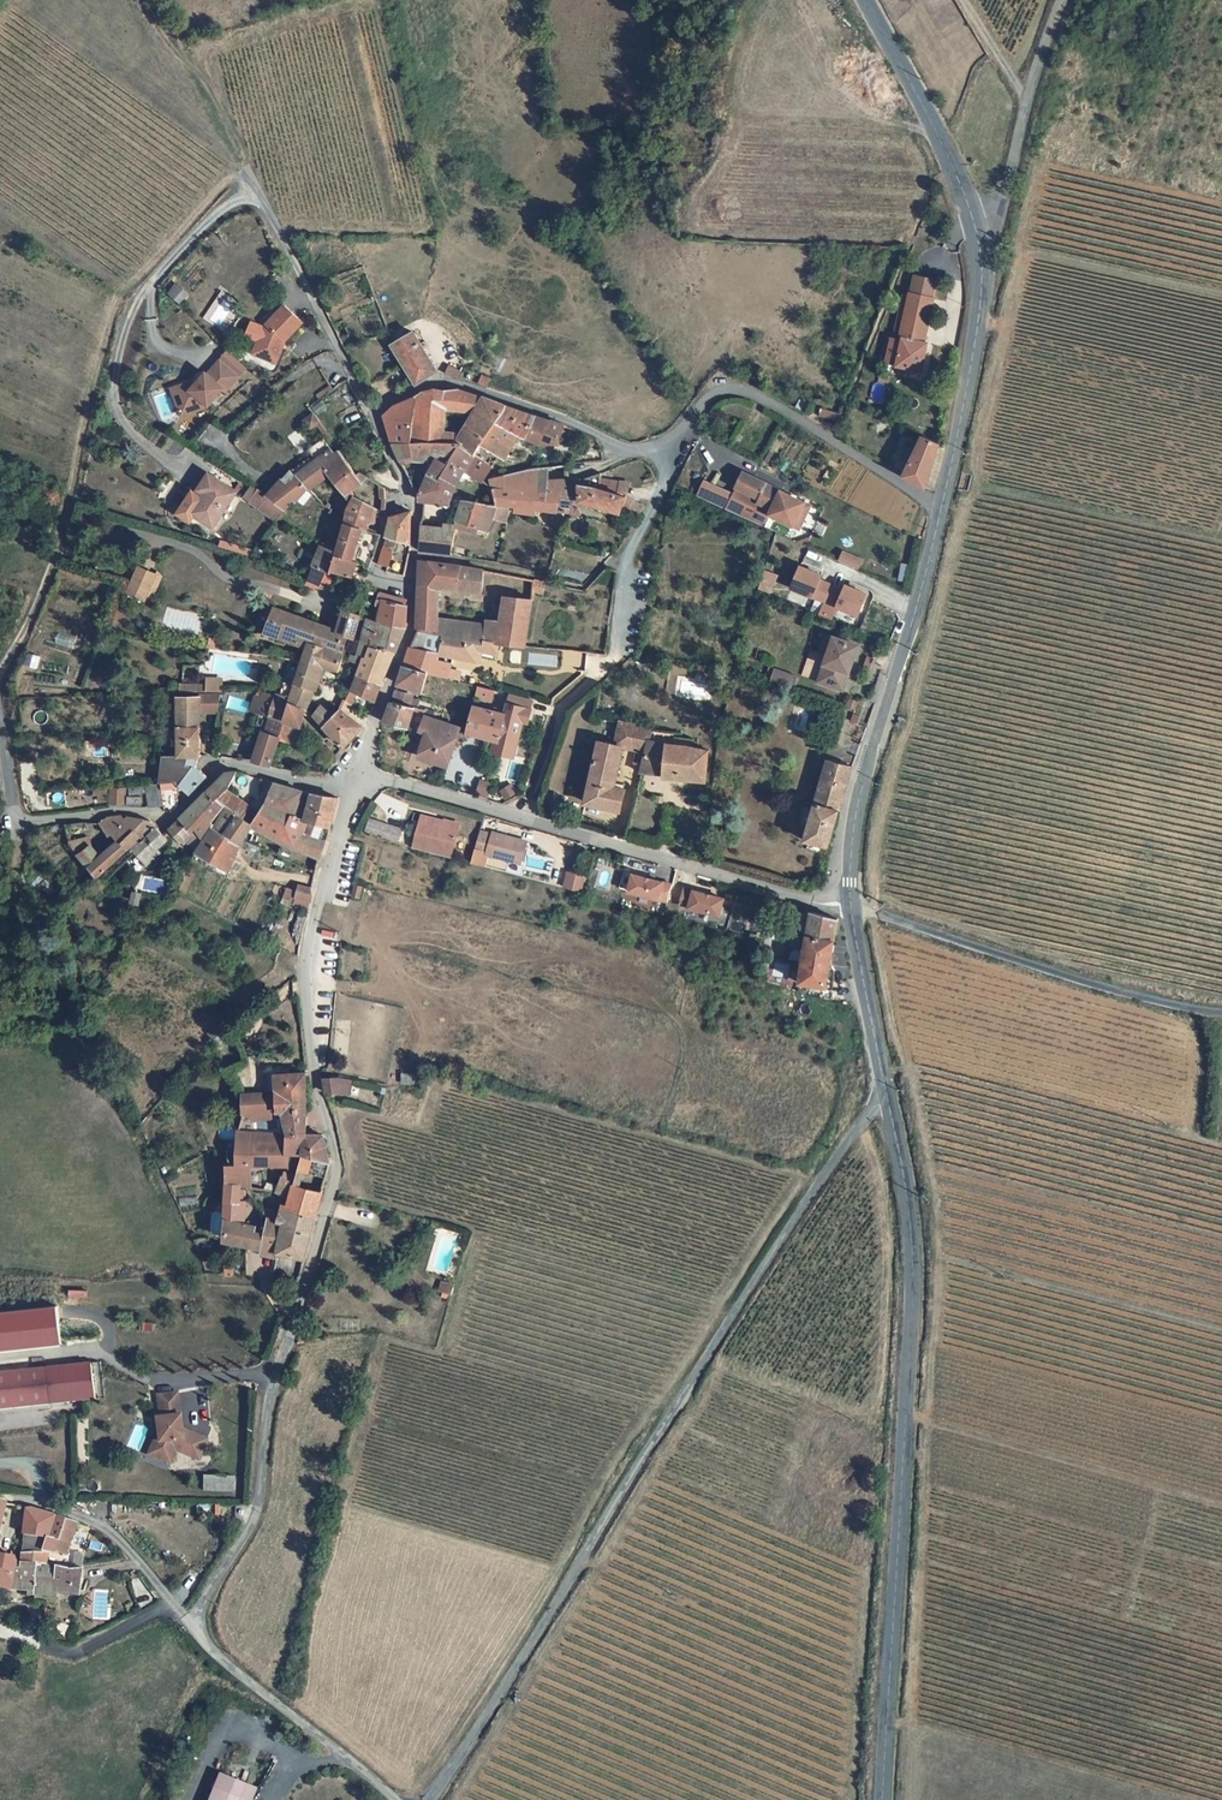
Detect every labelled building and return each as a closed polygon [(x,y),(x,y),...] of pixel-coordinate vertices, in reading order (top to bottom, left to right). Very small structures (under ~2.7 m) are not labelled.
[(933,281),(909,276),(905,300),(907,300),(898,349),(923,354),(928,326),(925,325),(933,281)] [(280,366),(298,314),(273,306),(267,326),(248,320),(243,335),(254,339),(249,355),(280,366)] [(386,346),(410,385),(432,372),(422,356),(428,356),(428,348),(417,348),(409,334),(386,346)] [(167,388),(178,420),(204,411),(220,393),(227,391),(246,371),(244,366),(228,351),(223,353),(207,370),(202,371),(196,377),(167,388)] [(443,364),(440,375),(453,379),(456,369),(443,364)] [(498,453),(502,455),(517,436),(539,446),(559,443),(564,426),(550,421),(549,423),(457,391),(455,393),(435,388),(408,401),(390,407),(380,417),(396,458),(409,453),(435,463),(418,493),(418,500),(430,500),(445,500),(450,486),(461,469),(479,478),(498,453)] [(841,414),(820,406),(815,418),(836,427),(841,414)] [(850,431),(842,427),(839,434),(847,438),(850,431)] [(937,442),(920,435),(901,478),(923,489),(937,442)] [(331,455),(318,440),(305,451),(309,456),(292,471),(289,469),(264,499),(253,492),(245,505),(272,523),(281,511),(300,490),(302,492),(305,490),(307,492),(326,477),(349,505),(345,516),(336,554),(317,549),(304,587),(325,591),(330,575),(342,579),(340,587),(347,589),(355,566),(348,564),(358,532),(363,534),(366,525),(376,521),(382,510),(355,499),(348,491),(357,486),(365,476),(359,473),(356,475),(336,451),(331,455)] [(527,472),(489,480),(493,501),(518,506),(518,512),(536,516),(536,509),(574,517),(572,500),(582,498),(583,504),(639,520),(646,508),(626,500),(620,498),(621,484),(602,482),(600,476),(581,483),(548,484),(549,472),(527,472)] [(233,493),(205,474),(194,489),(203,496),(190,515),(208,528),(233,493)] [(807,505),(747,477),(740,491),(762,501),(760,505),(775,512),(773,518),(796,529),(807,505)] [(419,538),(418,553),(449,556),(453,527),(486,530),(493,501),(461,497),(454,525),(443,524),(443,541),(419,538)] [(409,513),(388,517),(387,538),(384,548),(398,551),(399,540),(408,542),(409,513)] [(767,518),(764,525),(784,533),(787,526),(767,518)] [(858,569),(862,558),(841,550),(837,561),(858,569)] [(533,601),(507,597),(503,620),(483,617),(482,627),(437,620),(441,585),(479,591),(483,570),(447,563),(418,561),(413,632),(396,685),(421,692),(426,674),(448,680),(451,664),(437,662),(438,654),(476,660),(476,657),(497,659),(499,642),(524,645),(533,601)] [(124,594),(144,602),(149,592),(155,594),(162,576),(135,565),(124,594)] [(857,618),(866,593),(796,566),(787,590),(814,600),(810,611),(832,619),(835,610),(857,618)] [(761,570),(757,590),(772,592),(776,573),(761,570)] [(547,583),(537,581),(535,593),(544,594),(547,583)] [(403,606),(404,600),(369,589),(364,602),(382,608),(378,622),(367,618),(352,662),(360,665),(350,694),(374,703),(386,664),(389,665),(394,652),(403,627),(408,607),(403,606)] [(351,639),(358,619),(341,613),(332,635),(271,607),(272,605),(267,602),(264,608),(269,610),(262,630),(303,649),(285,700),(261,689),(253,709),(269,714),(264,729),(261,729),(252,758),(268,762),(276,733),(294,738),(302,708),(303,708),(315,690),(320,670),(334,674),(345,638),(351,639)] [(852,645),(833,638),(818,682),(842,691),(851,664),(846,662),(852,645)] [(528,653),(528,665),(556,666),(557,654),(528,653)] [(798,678),(774,670),(770,680),(794,688),(798,678)] [(493,691),(477,687),(474,697),(491,701),(493,691)] [(391,702),(415,708),(418,697),(394,691),(391,702)] [(214,710),(214,697),(203,698),(203,701),(206,700),(206,710),(214,710)] [(352,703),(345,699),(341,706),(348,710),(352,703)] [(858,703),(851,700),(848,708),(856,711),(858,703)] [(198,759),(195,701),(171,702),(173,758),(161,758),(155,785),(144,786),(145,808),(159,807),(160,813),(168,813),(173,809),(171,787),(185,797),(202,779),(190,770),(198,759)] [(423,712),(390,703),(382,726),(409,733),(407,740),(415,742),(417,732),(424,735),(418,756),(428,759),(427,765),(447,771),(460,731),(421,720),(423,712)] [(511,758),(521,720),(472,707),(465,733),(497,741),(493,753),(511,758)] [(361,724),(337,711),(332,717),(319,708),(311,718),(342,745),(361,724)] [(909,719),(899,716),(896,727),(905,730),(909,719)] [(587,804),(620,813),(625,792),(614,789),(623,748),(647,754),(643,771),(682,777),(682,779),(707,783),(708,753),(691,749),(692,743),(672,739),(673,735),(621,723),(616,747),(600,743),(587,804)] [(851,768),(827,761),(803,841),(827,848),(851,768)] [(320,857),(334,802),(310,795),(305,811),(293,806),(299,792),(269,783),(257,812),(225,795),(225,792),(232,775),(225,774),(222,775),(165,831),(183,844),(185,841),(201,853),(199,856),(220,867),(222,862),(231,869),(251,826),(316,863),(317,860),(320,857)] [(478,782),(478,797),(487,796),(486,781),(478,782)] [(499,790),(504,800),(517,793),(512,783),(499,790)] [(92,787),(92,803),(124,802),(124,786),(92,787)] [(141,799),(127,797),(126,805),(140,807),(141,799)] [(551,805),(548,820),(558,823),(561,807),(551,805)] [(165,840),(147,823),(119,817),(102,818),(96,824),(104,836),(108,837),(113,842),(96,857),(84,845),(84,840),(65,844),(98,880),(131,851),(148,868),(160,857),(156,853),(165,840)] [(398,843),(403,829),(368,817),(363,830),(398,843)] [(459,829),(422,819),(415,845),(453,855),(459,829)] [(491,836),(478,833),(474,851),(487,854),(486,856),(508,861),(509,859),(521,861),(525,842),(491,834),(491,836)] [(183,878),(190,868),(172,856),(165,865),(183,878)] [(585,876),(567,872),(563,887),(581,891),(585,876)] [(665,904),(671,883),(628,872),(623,893),(665,904)] [(676,905),(717,919),(723,899),(682,886),(676,905)] [(311,894),(289,888),(288,894),(293,896),(291,903),(307,908),(311,894)] [(827,989),(837,921),(812,913),(808,934),(775,928),(767,977),(800,982),(800,985),(827,989)] [(300,1170),(324,1175),(328,1157),(325,1134),(308,1133),(304,1071),(272,1073),(273,1092),(242,1093),(235,1130),(235,1165),(225,1165),(221,1241),(303,1258),(318,1199),(294,1194),(297,1182),(282,1178),(277,1195),(292,1198),(290,1206),(283,1205),(279,1221),(269,1219),(267,1229),(242,1223),(243,1203),(239,1202),(240,1185),(252,1188),(254,1177),(267,1172),(268,1166),(287,1165),(287,1156),(303,1157),(300,1170)] [(346,1078),(328,1081),(331,1096),(348,1093),(346,1078)] [(456,1273),(448,1270),(445,1279),(454,1281),(456,1273)] [(65,1338),(16,1341),(16,1332),(8,1333),(9,1350),(65,1347),(65,1338)] [(95,1399),(91,1363),(0,1373),(0,1410),(95,1399)] [(178,1392),(159,1395),(161,1417),(158,1417),(161,1443),(155,1457),(171,1464),(177,1450),(200,1460),(208,1440),(184,1429),(182,1415),(181,1415),(178,1392)] [(150,1455),(155,1457),(161,1443),(160,1430),(150,1455)] [(236,1477),(205,1475),(205,1491),(235,1492),(236,1477)] [(30,1511),(27,1512),(22,1535),(43,1539),(58,1542),(65,1521),(30,1511)] [(43,1539),(40,1554),(19,1551),(16,1563),(41,1566),(43,1554),(64,1558),(75,1524),(65,1521),(58,1542),(43,1539)] [(43,1539),(22,1535),(19,1551),(40,1554),(43,1539)] [(10,1591),(16,1563),(12,1562),(13,1556),(0,1554),(0,1590),(10,1591)] [(77,1596),(81,1570),(75,1570),(67,1570),(41,1566),(16,1563),(10,1591),(19,1592),(55,1594),(70,1595),(77,1596)] [(216,1789),(245,1799),(254,1799),(259,1788),(223,1773),(216,1789)] [(216,1789),(212,1799),(245,1799),(216,1789)]
